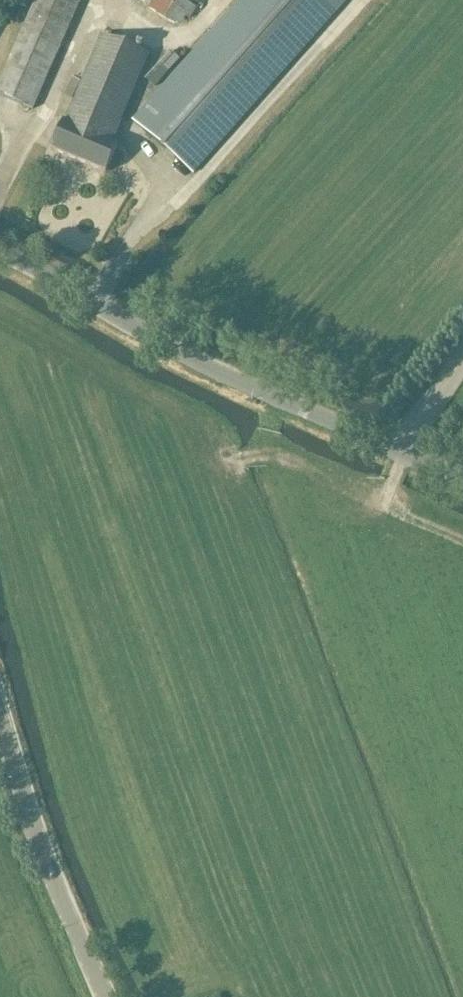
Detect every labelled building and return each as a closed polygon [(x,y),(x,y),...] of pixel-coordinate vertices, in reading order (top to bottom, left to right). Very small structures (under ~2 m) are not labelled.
[(82,0),(37,0),(0,83),(0,95),(32,109),(82,0)] [(346,0),(239,0),(133,120),(193,173),(346,0)] [(149,7),(175,23),(183,20),(186,16),(190,18),(197,7),(186,0),(153,0),(149,7)] [(149,55),(125,45),(102,35),(66,123),(63,122),(52,150),(106,173),(118,145),(112,143),(149,55)] [(154,88),(180,59),(171,51),(145,80),(154,88)]
